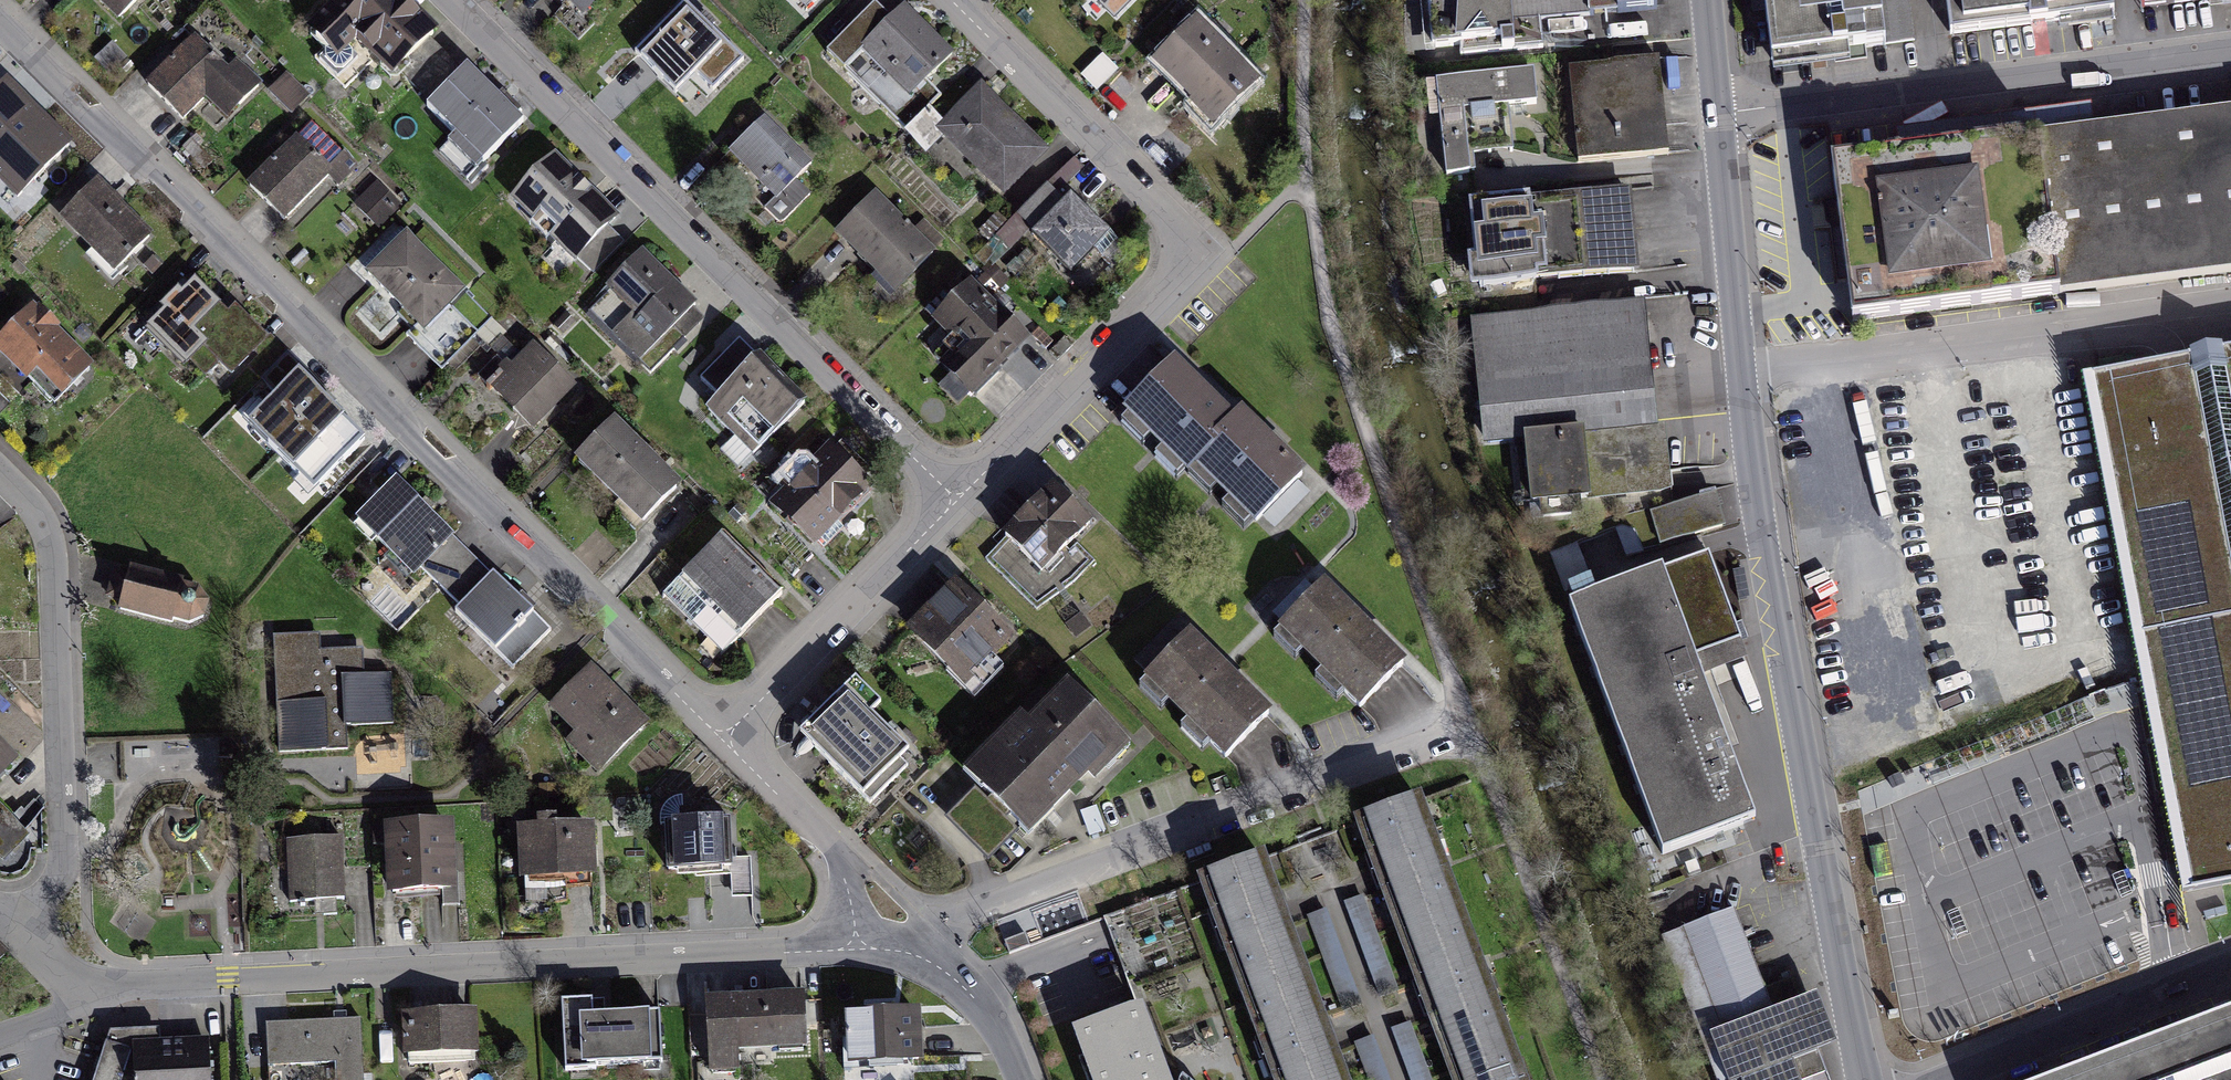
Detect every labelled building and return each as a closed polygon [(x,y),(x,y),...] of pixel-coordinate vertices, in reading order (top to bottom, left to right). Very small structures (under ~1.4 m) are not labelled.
[(122,20),(143,0),(102,0),(122,20)] [(436,39),(398,0),(351,0),(314,35),(338,59),(358,40),(396,78),(436,39)] [(583,22),(605,0),(561,0),(583,22)] [(689,0),(687,0),(638,49),(669,80),(689,60),(717,87),(747,57),(706,17),(689,0)] [(1147,0),(1093,0),(1121,27),(1147,0)] [(1437,53),(1660,28),(1657,0),(1432,0),(1437,53)] [(1784,56),(1886,44),(1881,0),(1777,0),(1784,56)] [(1954,31),(2113,10),(2111,0),(1950,0),(1954,31)] [(2139,14),(2230,3),(2230,0),(2137,0),(2139,14)] [(914,9),(906,1),(863,42),(909,90),(952,49),(914,9)] [(1222,138),(1264,98),(1197,28),(1188,37),(1155,68),(1222,138)] [(231,74),(193,40),(148,89),(161,101),(184,122),(206,98),(231,121),(259,90),(236,69),(231,74)] [(1099,95),(1119,71),(1103,57),(1082,82),(1099,95)] [(1655,64),(1572,73),(1581,160),(1665,151),(1655,64)] [(487,172),(533,132),(504,99),(478,70),(432,110),(487,172)] [(287,75),(268,96),(288,115),(307,94),(287,75)] [(1531,76),(1436,85),(1444,179),(1469,177),(1468,158),(1512,154),(1508,110),(1534,108),(1531,76)] [(70,146),(45,119),(7,81),(0,88),(0,180),(18,198),(70,146)] [(1011,195),(1050,156),(992,98),(981,88),(942,127),(1011,195)] [(2045,129),(2067,292),(2230,269),(2230,103),(2045,129)] [(334,187),(356,163),(311,117),(248,182),(264,197),(286,220),(326,179),(334,187)] [(778,131),(767,121),(733,158),(781,201),(815,164),(778,131)] [(2044,127),(1831,155),(1853,320),(2066,291),(2044,127)] [(575,255),(621,204),(585,173),(554,145),(509,196),(575,255)] [(376,183),(353,209),(378,232),(401,206),(376,183)] [(1035,241),(1070,201),(1050,183),(1014,223),(1035,241)] [(103,184),(67,220),(120,274),(156,237),(116,197),(103,184)] [(1624,191),(1466,208),(1475,292),(1634,275),(1624,191)] [(897,295),(936,255),(876,196),(837,235),(866,264),(897,295)] [(1071,276),(1111,237),(1084,209),(1076,201),(1036,240),(1071,276)] [(415,338),(466,287),(408,234),(401,242),(367,274),(414,321),(406,328),(411,334),(415,338)] [(662,343),(706,299),(688,281),(652,245),(609,289),(662,343)] [(227,371),(262,335),(234,310),(230,307),(225,313),(212,300),(194,281),(147,328),(185,366),(191,360),(207,374),(220,362),(227,371)] [(971,395),(1025,342),(1003,319),(970,287),(936,320),(968,352),(948,372),(971,395)] [(30,307),(0,334),(0,342),(23,367),(60,407),(94,376),(30,307)] [(1643,311),(1473,324),(1482,446),(1520,443),(1525,510),(1668,498),(1663,431),(1653,432),(1643,311)] [(745,447),(804,385),(752,337),(738,351),(694,399),(745,447)] [(2191,890),(2230,883),(2230,349),(2092,376),(2191,890)] [(486,395),(529,441),(577,395),(534,350),(486,395)] [(1194,467),(1235,424),(1199,390),(1173,365),(1125,415),(1187,474),(1194,467)] [(317,484),(364,439),(325,400),(298,372),(247,423),(317,484)] [(640,522),(685,476),(628,421),(620,413),(575,459),(640,522)] [(1235,424),(1194,467),(1256,526),(1303,477),(1264,440),(1241,418),(1235,424)] [(815,534),(869,475),(832,441),(778,500),(792,513),(815,534)] [(512,678),(556,634),(520,598),(429,509),(400,480),(356,525),(512,678)] [(1037,568),(1086,523),(1068,504),(1053,488),(1004,533),(1037,568)] [(1717,494),(1651,512),(1660,547),(1727,529),(1717,494)] [(727,639),(785,576),(764,559),(730,526),(673,589),(727,639)] [(1710,560),(1564,614),(1657,861),(1752,826),(1690,661),(1741,642),(1710,560)] [(184,581),(132,566),(126,587),(119,609),(172,624),(174,619),(190,623),(206,617),(211,601),(201,589),(184,584),(184,581)] [(902,638),(960,688),(1004,638),(967,605),(947,588),(902,638)] [(1358,712),(1403,664),(1322,589),(1277,636),(1358,712)] [(1223,760),(1267,717),(1221,670),(1175,624),(1131,667),(1223,760)] [(277,636),(281,750),(349,747),(348,723),(393,722),(391,674),(366,675),(365,648),(322,649),(321,634),(277,636)] [(1743,653),(1698,670),(1704,687),(1749,670),(1743,653)] [(598,763),(643,719),(625,701),(593,668),(548,711),(598,763)] [(1027,843),(1120,755),(1059,690),(966,777),(1027,843)] [(868,800),(909,760),(904,755),(859,710),(818,750),(868,800)] [(16,757),(0,742),(0,774),(16,757)] [(1418,786),(1358,808),(1427,998),(1457,1079),(1525,1079),(1418,786)] [(675,887),(733,883),(730,825),(699,827),(671,829),(675,887)] [(392,907),(445,905),(443,830),(389,832),(392,907)] [(569,888),(597,887),(595,837),(516,841),(519,891),(569,888)] [(319,911),(342,910),(339,842),(288,843),(291,912),(319,911)] [(1327,1029),(1261,846),(1202,867),(1279,1079),(1345,1079),(1327,1029)] [(1671,931),(1722,1079),(1803,1079),(1801,1074),(1827,1065),(1800,985),(1766,997),(1736,909),(1671,931)] [(1325,910),(1309,916),(1322,950),(1339,944),(1325,910)] [(8,948),(0,940),(0,957),(8,948)] [(802,1045),(801,988),(707,990),(709,1061),(738,1060),(738,1047),(802,1045)] [(564,1074),(665,1070),(663,1006),(592,1009),(591,989),(561,990),(564,1074)] [(851,1058),(917,1057),(916,1003),(850,1004),(851,1058)] [(1135,1008),(1077,1030),(1096,1079),(1162,1079),(1135,1008)] [(471,1015),(404,1018),(407,1068),(473,1065),(471,1015)] [(267,1021),(268,1063),(333,1061),(334,1079),(360,1079),(362,1079),(360,1018),(340,1018),(267,1021)] [(2084,1079),(2230,1079),(2230,1020),(2084,1079)] [(207,1047),(161,1051),(160,1031),(110,1033),(95,1079),(210,1079),(207,1047)]
